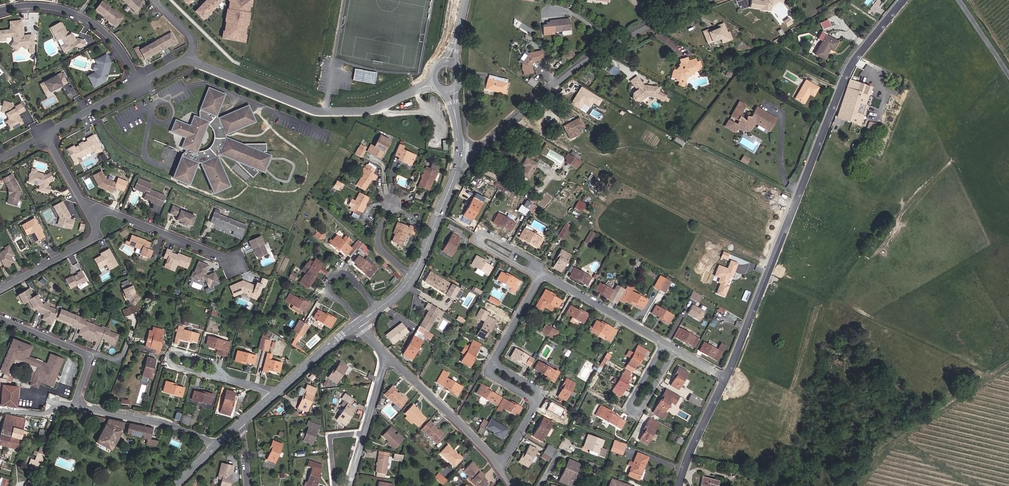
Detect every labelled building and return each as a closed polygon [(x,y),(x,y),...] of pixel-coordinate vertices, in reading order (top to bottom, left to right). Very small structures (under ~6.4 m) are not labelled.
[(136,0),(123,0),(137,13),(143,7),(136,0)] [(221,1),(220,0),(206,0),(194,12),(202,20),(221,1)] [(245,25),(244,24),(245,13),(247,14),(248,5),(247,5),(248,0),(230,0),(230,1),(228,0),(227,10),(228,11),(226,22),(225,21),(223,33),(224,33),(224,39),(241,42),(242,36),(243,36),(245,25)] [(778,0),(763,0),(761,1),(752,0),(750,8),(762,10),(762,8),(767,8),(778,0)] [(772,7),(779,2),(782,2),(783,0),(780,0),(778,0),(767,8),(762,8),(762,10),(771,11),(772,7)] [(122,18),(101,2),(96,9),(117,25),(122,18)] [(117,25),(96,9),(95,11),(116,27),(117,25)] [(789,17),(784,21),(788,26),(793,23),(789,17)] [(570,30),(569,19),(549,21),(549,22),(545,23),(546,25),(542,26),(543,36),(554,34),(554,32),(570,30)] [(32,35),(23,36),(23,34),(21,33),(21,32),(22,30),(21,21),(9,22),(10,27),(9,28),(10,30),(11,31),(11,33),(8,31),(8,30),(0,31),(0,42),(6,41),(5,38),(13,37),(14,42),(19,47),(24,46),(24,49),(29,48),(30,53),(33,53),(33,47),(32,35)] [(822,30),(831,26),(828,21),(820,25),(822,30)] [(75,40),(72,35),(70,34),(69,35),(68,35),(66,33),(62,24),(59,23),(50,28),(57,40),(61,38),(64,44),(67,50),(74,46),(80,48),(85,45),(83,40),(77,39),(75,40)] [(731,39),(729,33),(727,33),(723,24),(703,32),(706,40),(710,38),(712,42),(720,38),(722,43),(731,39)] [(832,51),(837,42),(826,36),(826,34),(821,31),(817,39),(822,42),(814,55),(823,60),(829,49),(832,51)] [(144,58),(175,41),(171,33),(139,50),(138,47),(134,49),(138,56),(142,55),(143,56),(144,58)] [(144,59),(176,43),(175,41),(144,58),(144,59)] [(19,47),(14,42),(10,46),(16,51),(19,47)] [(575,55),(569,50),(564,55),(569,60),(575,55)] [(530,65),(533,61),(535,61),(535,62),(540,61),(540,58),(544,58),(542,51),(529,53),(527,57),(527,58),(525,61),(524,61),(522,64),(522,67),(522,68),(522,70),(523,71),(524,75),(533,74),(532,68),(531,68),(530,65)] [(105,81),(110,63),(106,55),(96,60),(99,64),(96,74),(88,78),(93,87),(105,81)] [(688,72),(698,70),(698,68),(699,68),(701,67),(700,61),(696,62),(695,58),(688,60),(687,57),(679,59),(680,63),(672,71),(670,78),(675,79),(675,81),(678,82),(677,86),(683,87),(684,83),(682,83),(683,78),(688,72)] [(96,74),(99,64),(96,60),(95,61),(97,64),(96,66),(94,65),(93,70),(95,71),(94,73),(87,77),(88,78),(96,74)] [(614,77),(619,70),(613,66),(608,72),(614,77)] [(374,84),(376,73),(354,69),(352,80),(374,84)] [(684,87),(686,80),(690,76),(695,74),(694,72),(699,71),(698,70),(688,72),(683,78),(682,83),(684,83),(683,87),(684,87)] [(50,92),(66,83),(61,73),(44,82),(50,92)] [(504,94),(507,80),(502,79),(501,82),(495,80),(496,77),(488,75),(485,89),(504,94)] [(664,96),(658,92),(659,88),(646,86),(645,87),(643,87),(642,86),(643,85),(636,77),(630,81),(637,90),(634,93),(633,94),(632,94),(632,98),(634,101),(639,101),(646,96),(648,96),(658,98),(662,100),(662,99),(664,96)] [(533,87),(536,82),(531,78),(528,83),(533,87)] [(859,125),(866,105),(865,105),(868,96),(856,91),(859,83),(849,80),(837,117),(859,125)] [(813,96),(818,88),(805,81),(795,98),(803,103),(809,93),(813,96)] [(50,92),(44,82),(40,84),(45,94),(50,92)] [(868,96),(871,88),(859,83),(856,91),(868,96)] [(599,104),(602,98),(581,86),(571,104),(587,113),(593,101),(599,104)] [(224,95),(209,88),(202,105),(202,106),(200,107),(200,110),(198,111),(198,118),(190,127),(176,121),(175,125),(173,125),(172,128),(173,129),(172,132),(185,137),(185,149),(185,150),(181,155),(182,156),(179,159),(180,161),(179,162),(172,178),(188,184),(195,167),(197,166),(196,163),(196,151),(196,138),(198,134),(207,124),(216,116),(218,114),(217,112),(224,95)] [(18,115),(25,111),(21,104),(14,107),(11,107),(12,104),(4,101),(1,110),(6,112),(12,123),(7,126),(10,131),(16,127),(15,125),(17,119),(16,117),(17,116),(18,115)] [(775,119),(756,108),(750,117),(748,117),(746,124),(740,119),(738,118),(745,106),(739,103),(731,117),(738,121),(736,125),(729,121),(725,127),(734,132),(737,128),(738,126),(747,129),(748,128),(754,122),(755,123),(758,125),(761,120),(771,126),(775,119)] [(216,116),(207,124),(210,127),(212,130),(213,135),(213,140),(211,144),(209,147),(206,149),(203,151),(198,152),(196,151),(196,163),(201,163),(201,166),(202,167),(202,168),(213,193),(229,186),(216,157),(219,154),(234,160),(252,178),(257,172),(253,168),(260,171),(267,155),(259,152),(265,152),(265,144),(240,144),(225,138),(225,134),(255,122),(248,106),(223,117),(222,117),(221,117),(219,119),(216,116)] [(12,123),(6,112),(1,110),(1,112),(5,113),(9,120),(5,122),(7,126),(12,123)] [(190,127),(198,118),(194,117),(190,127)] [(577,131),(584,127),(579,118),(563,126),(570,139),(575,136),(574,133),(577,131)] [(761,120),(758,125),(769,131),(771,126),(761,120)] [(747,129),(738,126),(737,128),(748,131),(755,123),(754,122),(748,128),(747,129)] [(872,135),(876,124),(869,122),(865,133),(872,135)] [(196,151),(207,124),(198,134),(196,138),(196,151)] [(380,158),(389,140),(380,135),(374,147),(370,145),(367,151),(380,158)] [(79,158),(93,150),(95,153),(101,150),(93,136),(87,139),(88,141),(83,144),(80,146),(74,149),(73,147),(67,150),(75,164),(81,161),(79,158)] [(684,142),(676,137),(674,141),(682,146),(684,142)] [(880,153),(884,146),(875,142),(872,149),(880,153)] [(410,165),(414,156),(401,150),(403,146),(398,145),(394,155),(398,157),(397,160),(410,165)] [(361,158),(365,151),(357,147),(354,154),(361,158)] [(571,166),(575,159),(569,156),(569,155),(567,154),(565,157),(567,158),(565,162),(571,166)] [(263,172),(270,156),(267,155),(260,171),(263,172)] [(528,179),(536,164),(526,158),(521,165),(525,167),(526,168),(525,169),(524,169),(520,175),(528,179)] [(576,169),(580,162),(575,159),(571,166),(576,169)] [(374,180),(377,176),(372,173),(376,167),(368,162),(367,165),(366,164),(357,176),(360,178),(355,185),(363,191),(368,184),(367,183),(370,178),(371,179),(374,180)] [(432,182),(436,172),(425,167),(417,186),(428,190),(431,181),(432,182)] [(48,184),(49,180),(46,176),(36,173),(36,170),(32,169),(31,174),(30,174),(29,177),(30,177),(28,182),(40,185),(39,190),(48,192),(49,188),(46,187),(46,184),(48,184)] [(112,192),(116,183),(105,179),(101,171),(93,176),(98,187),(105,189),(106,189),(108,190),(108,191),(112,192)] [(16,206),(20,191),(11,175),(3,179),(9,190),(10,190),(11,195),(9,195),(7,203),(16,206)] [(164,196),(149,190),(151,184),(138,179),(134,189),(145,193),(148,196),(146,200),(152,203),(153,201),(161,205),(164,196)] [(337,190),(340,183),(336,181),(332,188),(337,190)] [(364,205),(368,198),(358,192),(354,201),(351,200),(348,205),(350,207),(349,209),(353,211),(350,216),(356,220),(360,212),(364,205)] [(471,221),(484,198),(476,194),(476,193),(462,217),(463,217),(463,216),(471,221)] [(528,210),(531,203),(526,200),(522,206),(528,210)] [(581,212),(586,204),(579,200),(574,207),(581,212)] [(70,216),(68,216),(67,213),(68,213),(62,202),(53,207),(59,218),(57,225),(71,229),(73,221),(69,219),(70,216)] [(536,216),(540,209),(531,204),(528,211),(536,216)] [(191,226),(195,216),(180,211),(180,209),(172,206),(169,214),(177,217),(176,221),(181,222),(180,224),(186,226),(186,225),(191,226)] [(241,224),(218,215),(218,214),(214,212),(210,222),(214,224),(215,222),(238,232),(241,224)] [(515,224),(515,223),(497,213),(498,214),(493,222),(492,222),(500,227),(501,225),(504,227),(511,231),(511,230),(515,224)] [(38,225),(34,219),(22,225),(27,234),(31,243),(42,237),(39,232),(41,231),(42,230),(39,224),(38,225)] [(242,235),(245,226),(241,224),(238,232),(215,222),(214,224),(242,235)] [(409,236),(413,227),(408,225),(408,227),(400,224),(396,233),(394,233),(391,241),(402,245),(406,234),(409,236)] [(459,236),(462,231),(448,224),(446,227),(453,231),(453,232),(459,236)] [(563,239),(570,227),(565,224),(558,237),(563,239)] [(543,239),(531,232),(532,229),(526,225),(524,229),(523,228),(523,229),(521,233),(519,237),(518,236),(518,237),(526,241),(529,243),(538,248),(538,247),(542,239),(543,240),(543,239)] [(324,234),(318,230),(315,235),(320,239),(324,234)] [(588,245),(594,234),(590,232),(584,242),(588,245)] [(455,248),(454,248),(455,245),(460,238),(459,238),(452,234),(452,233),(442,251),(451,256),(450,256),(451,256),(455,248)] [(137,238),(131,236),(128,242),(125,241),(124,243),(141,250),(139,254),(142,255),(141,258),(146,260),(147,257),(149,258),(151,251),(147,249),(150,243),(145,241),(137,237),(137,238)] [(267,254),(262,244),(263,244),(260,236),(248,241),(252,249),(253,248),(254,248),(255,250),(254,251),(257,258),(267,254)] [(357,248),(361,243),(358,240),(350,248),(346,244),(341,240),(336,236),(330,243),(337,250),(338,248),(339,249),(345,255),(346,254),(349,256),(357,248)] [(346,244),(350,240),(345,236),(341,240),(346,244)] [(363,253),(368,248),(362,244),(358,249),(363,253)] [(2,262),(3,264),(4,266),(5,266),(9,264),(13,262),(11,258),(10,257),(13,255),(8,246),(5,248),(6,250),(0,253),(0,263),(2,262)] [(117,265),(109,249),(100,254),(101,256),(102,257),(100,258),(99,257),(94,260),(99,268),(106,264),(109,270),(117,265)] [(186,268),(190,259),(180,255),(179,256),(177,255),(170,252),(171,251),(167,249),(163,257),(167,259),(166,261),(167,264),(173,266),(175,265),(176,264),(186,268)] [(560,272),(570,255),(561,249),(557,257),(558,258),(557,260),(552,268),(560,272)] [(727,259),(729,253),(723,251),(721,257),(727,259)] [(377,268),(372,264),(370,266),(364,260),(358,256),(353,262),(357,265),(358,266),(357,267),(369,277),(377,268)] [(485,263),(483,262),(483,260),(475,256),(476,256),(471,265),(470,264),(470,265),(488,275),(492,268),(492,267),(485,263)] [(373,262),(367,257),(364,260),(370,266),(372,264),(373,262)] [(315,275),(322,264),(316,259),(310,266),(306,263),(301,270),(305,273),(299,282),(307,288),(315,277),(314,276),(315,275)] [(637,268),(640,262),(635,259),(632,266),(637,268)] [(173,271),(175,265),(173,266),(167,264),(166,261),(164,267),(173,271)] [(204,275),(208,265),(199,261),(194,273),(193,272),(191,277),(195,279),(196,278),(202,280),(203,279),(205,280),(208,287),(218,283),(214,273),(207,276),(204,275)] [(731,277),(737,263),(730,261),(727,269),(718,266),(716,271),(721,273),(720,278),(718,282),(720,283),(716,293),(724,296),(728,286),(726,285),(728,278),(727,278),(728,276),(731,277)] [(394,271),(387,266),(385,268),(392,274),(394,271)] [(591,278),(573,268),(569,277),(568,276),(568,277),(579,283),(580,281),(587,285),(591,278)] [(81,284),(86,281),(81,271),(77,273),(78,274),(73,277),(70,278),(70,277),(65,280),(70,289),(80,283),(81,284)] [(459,289),(430,271),(424,282),(452,299),(459,289)] [(521,282),(508,275),(507,276),(504,275),(500,272),(500,273),(501,273),(497,279),(496,279),(501,282),(510,287),(508,290),(514,293),(521,282)] [(659,289),(665,279),(660,276),(654,286),(659,289)] [(664,292),(671,282),(665,279),(659,289),(664,292)] [(252,293),(255,286),(244,282),(244,283),(241,282),(229,287),(233,296),(242,292),(247,294),(249,291),(252,293)] [(134,293),(130,283),(121,286),(126,299),(134,305),(133,307),(138,311),(141,305),(137,302),(140,298),(134,293)] [(601,293),(601,295),(617,304),(621,295),(614,291),(599,283),(598,283),(599,283),(595,290),(595,289),(595,290),(599,292),(601,293)] [(647,301),(630,291),(632,288),(628,285),(620,300),(624,302),(625,300),(635,306),(636,304),(643,308),(647,301)] [(482,292),(473,286),(471,290),(480,296),(482,293),(481,292),(482,292)] [(614,291),(621,295),(624,290),(616,286),(614,291)] [(85,320),(58,309),(57,310),(48,307),(49,305),(45,303),(44,305),(41,304),(36,296),(34,297),(29,289),(18,295),(22,302),(23,303),(27,301),(28,300),(32,308),(33,308),(37,310),(44,313),(44,315),(42,319),(46,321),(50,323),(51,323),(53,319),(54,317),(81,328),(80,329),(78,334),(82,336),(93,340),(97,342),(98,337),(99,335),(106,338),(105,340),(104,341),(114,345),(118,335),(109,331),(109,330),(102,327),(101,328),(84,321),(85,320)] [(557,309),(561,301),(555,297),(552,296),(552,294),(545,290),(537,305),(543,308),(543,307),(546,302),(553,307),(557,309)] [(700,297),(701,295),(693,291),(689,297),(697,301),(700,297)] [(304,312),(309,304),(300,299),(300,300),(298,299),(289,294),(285,301),(292,305),(290,308),(299,314),(301,311),(304,312)] [(551,311),(553,307),(546,302),(543,307),(551,311)] [(686,313),(699,321),(704,312),(698,309),(691,304),(686,313)] [(440,310),(431,305),(419,326),(428,332),(437,316),(440,310)] [(124,317),(138,311),(133,307),(132,306),(122,310),(124,317)] [(583,323),(588,314),(588,315),(588,314),(580,310),(580,311),(577,310),(569,306),(570,306),(566,313),(565,313),(571,317),(569,321),(577,325),(579,321),(583,323)] [(673,316),(656,306),(655,306),(656,306),(652,313),(651,313),(659,317),(658,319),(668,325),(668,324),(673,316)] [(488,334),(496,321),(487,316),(485,319),(483,318),(486,312),(480,309),(475,317),(484,321),(476,336),(483,339),(486,335),(487,333),(488,334)] [(330,328),(335,319),(327,314),(326,316),(325,315),(317,310),(313,317),(330,328)] [(81,328),(54,317),(53,319),(80,329),(81,328)] [(297,333),(303,323),(299,320),(293,331),(297,333)] [(610,341),(616,330),(603,323),(602,324),(599,323),(595,321),(592,327),(592,328),(591,327),(591,328),(606,336),(604,338),(610,341)] [(393,344),(409,332),(402,322),(385,334),(393,344)] [(302,336),(308,326),(303,323),(297,333),(300,335),(302,336)] [(547,336),(551,328),(545,324),(540,332),(547,336)] [(183,327),(178,326),(175,338),(176,338),(179,339),(189,342),(189,340),(192,341),(196,342),(198,334),(191,332),(187,331),(182,330),(183,327)] [(428,332),(419,326),(416,330),(423,334),(422,336),(429,340),(432,335),(428,332)] [(604,338),(606,336),(591,328),(591,327),(592,328),(592,327),(590,326),(588,331),(604,340),(604,338)] [(158,355),(162,341),(160,341),(161,339),(163,330),(153,328),(152,331),(149,331),(145,346),(132,343),(131,348),(158,355)] [(553,340),(558,332),(551,328),(547,336),(553,340)] [(699,339),(680,329),(676,337),(675,337),(687,343),(687,342),(691,344),(690,345),(694,347),(699,339)] [(422,336),(423,334),(416,330),(413,336),(420,340),(422,336)] [(294,346),(300,335),(297,333),(294,339),(291,344),(294,346)] [(411,360),(422,341),(422,340),(422,341),(420,340),(413,336),(402,355),(407,357),(411,360)] [(226,356),(230,342),(208,337),(206,344),(211,346),(212,346),(212,348),(217,349),(216,353),(226,356)] [(32,346),(12,339),(0,369),(0,373),(3,374),(8,376),(15,359),(36,367),(31,382),(29,385),(38,389),(40,383),(50,386),(50,387),(52,388),(56,379),(55,379),(63,359),(50,354),(46,363),(42,362),(42,361),(36,359),(35,359),(28,356),(32,346)] [(474,356),(481,344),(473,340),(469,347),(465,345),(461,352),(465,354),(460,363),(461,363),(461,362),(469,367),(469,368),(474,360),(472,359),(474,356)] [(722,353),(721,352),(725,346),(720,344),(717,350),(703,342),(703,343),(700,349),(704,352),(703,353),(717,361),(716,361),(721,353),(722,353)] [(644,354),(646,350),(638,346),(636,350),(635,350),(643,354),(644,354)] [(533,359),(514,348),(514,349),(515,349),(510,357),(510,356),(510,357),(518,362),(519,360),(522,362),(526,364),(529,366),(533,359)] [(639,363),(644,354),(643,354),(635,350),(636,350),(635,349),(627,365),(627,364),(634,368),(634,369),(636,365),(638,362),(639,363)] [(254,364),(256,356),(237,351),(234,361),(245,364),(245,362),(254,364)] [(279,373),(281,363),(270,360),(271,355),(267,353),(262,371),(266,372),(267,370),(279,373)] [(152,379),(154,370),(152,370),(153,368),(155,359),(147,357),(142,376),(152,379)] [(13,377),(11,374),(15,364),(19,363),(31,368),(32,371),(28,381),(31,382),(36,367),(15,359),(8,376),(3,374),(2,378),(6,379),(6,386),(9,386),(13,377)] [(559,372),(556,370),(555,371),(538,361),(538,362),(534,369),(541,373),(540,374),(554,382),(559,372)] [(336,383),(347,367),(340,362),(335,369),(334,368),(327,378),(336,383)] [(677,390),(687,372),(678,367),(674,375),(675,376),(674,378),(670,385),(677,390)] [(457,396),(462,387),(446,378),(448,373),(443,370),(436,382),(447,389),(447,390),(457,396)] [(620,397),(628,382),(627,381),(629,377),(628,376),(630,373),(625,370),(623,374),(622,373),(611,392),(620,397)] [(17,387),(9,386),(6,386),(6,379),(2,378),(0,378),(0,394),(1,394),(0,397),(0,406),(16,407),(17,387)] [(565,401),(575,383),(574,383),(566,379),(566,378),(560,389),(561,389),(557,397),(558,397),(565,401),(564,401),(565,401)] [(182,396),(184,388),(175,386),(174,386),(174,384),(165,381),(163,391),(182,396)] [(498,395),(490,391),(491,390),(481,384),(480,384),(481,384),(476,393),(475,393),(493,403),(497,405),(501,398),(497,396),(498,395)] [(307,409),(314,393),(313,393),(315,389),(314,388),(306,385),(304,389),(306,390),(304,395),(302,395),(298,406),(307,409)] [(405,401),(399,396),(401,394),(399,392),(397,393),(395,391),(396,389),(392,386),(384,394),(394,404),(398,408),(405,401)] [(229,415),(233,403),(231,403),(232,400),(234,392),(226,390),(220,413),(229,415)] [(210,405),(213,395),(204,392),(204,394),(202,393),(194,391),(191,399),(210,405)] [(664,412),(670,402),(674,404),(679,396),(672,392),(670,397),(664,393),(662,396),(663,397),(661,399),(655,408),(656,409),(654,413),(663,418),(666,413),(664,412)] [(350,405),(353,400),(345,394),(341,399),(344,400),(340,405),(344,408),(336,419),(345,425),(350,418),(349,417),(350,415),(354,408),(350,405)] [(697,406),(700,400),(691,395),(687,401),(695,406),(697,406)] [(522,408),(510,401),(510,403),(503,399),(496,410),(500,412),(502,408),(517,416),(516,416),(521,408),(522,408)] [(426,418),(415,407),(412,404),(404,414),(406,416),(413,422),(418,427),(426,418)] [(609,412),(607,411),(608,410),(600,405),(595,414),(618,427),(622,420),(609,412)] [(22,430),(25,419),(5,415),(4,419),(14,421),(12,427),(22,430)] [(118,438),(121,429),(124,422),(90,415),(89,419),(106,423),(96,442),(111,450),(118,438)] [(188,427),(191,418),(184,415),(181,424),(188,427)] [(413,422),(406,416),(404,418),(411,424),(413,422)] [(541,441),(552,422),(544,418),(544,417),(532,436),(533,437),(533,436),(541,441),(540,441),(541,441)] [(646,444),(658,423),(649,418),(642,432),(643,432),(639,440),(646,444)] [(14,421),(4,419),(0,433),(0,434),(10,437),(12,427),(14,421)] [(483,429),(488,422),(483,419),(478,427),(480,427),(483,429)] [(316,434),(319,426),(308,421),(306,426),(308,427),(305,435),(303,439),(303,440),(312,444),(315,435),(313,434),(314,433),(316,434)] [(437,431),(438,430),(432,425),(433,424),(429,421),(421,429),(437,443),(443,436),(437,431)] [(150,439),(152,428),(129,424),(126,435),(147,439),(145,445),(156,447),(157,441),(150,439)] [(19,439),(22,430),(12,427),(10,437),(19,439)] [(394,449),(404,438),(398,433),(396,435),(393,432),(389,429),(382,436),(388,441),(390,443),(389,444),(394,449)] [(10,437),(0,434),(0,445),(7,447),(10,437)] [(607,450),(600,448),(603,441),(588,435),(583,446),(590,448),(589,450),(588,452),(589,453),(597,456),(597,455),(604,458),(607,450)] [(16,449),(19,439),(10,437),(7,447),(16,449)] [(621,457),(626,444),(614,439),(610,453),(621,457)] [(275,463),(282,445),(273,441),(268,452),(270,453),(267,459),(275,463)] [(553,453),(555,449),(548,444),(545,449),(553,453)] [(461,458),(447,445),(440,453),(454,466),(461,458)] [(527,467),(537,449),(536,449),(529,445),(530,445),(529,445),(525,452),(524,451),(518,462),(527,466),(527,467)] [(35,450),(33,454),(37,456),(34,461),(31,459),(29,464),(39,468),(44,454),(42,454),(45,447),(40,446),(38,452),(35,450)] [(551,457),(553,453),(545,449),(543,453),(551,457)] [(551,457),(543,453),(541,457),(548,461),(551,457)] [(638,480),(647,457),(637,453),(633,462),(629,461),(627,465),(631,467),(627,476),(638,480)] [(385,474),(388,456),(378,455),(375,472),(376,472),(385,474)] [(571,481),(578,464),(569,460),(561,477),(571,481)] [(321,465),(309,461),(307,466),(312,467),(307,483),(305,482),(304,485),(316,485),(319,477),(318,476),(318,474),(321,465)] [(470,463),(463,471),(468,476),(472,479),(471,480),(477,485),(482,485),(486,481),(482,478),(483,477),(484,476),(474,467),(470,463)] [(221,464),(219,471),(223,472),(221,479),(219,485),(230,485),(229,484),(229,482),(233,467),(221,464)] [(446,480),(441,475),(437,480),(442,485),(446,480)] [(569,485),(571,481),(561,477),(559,482),(569,485)] [(10,480),(3,478),(1,485),(9,485),(10,480)] [(715,481),(701,478),(701,480),(700,485),(703,485),(714,485),(715,481)]
